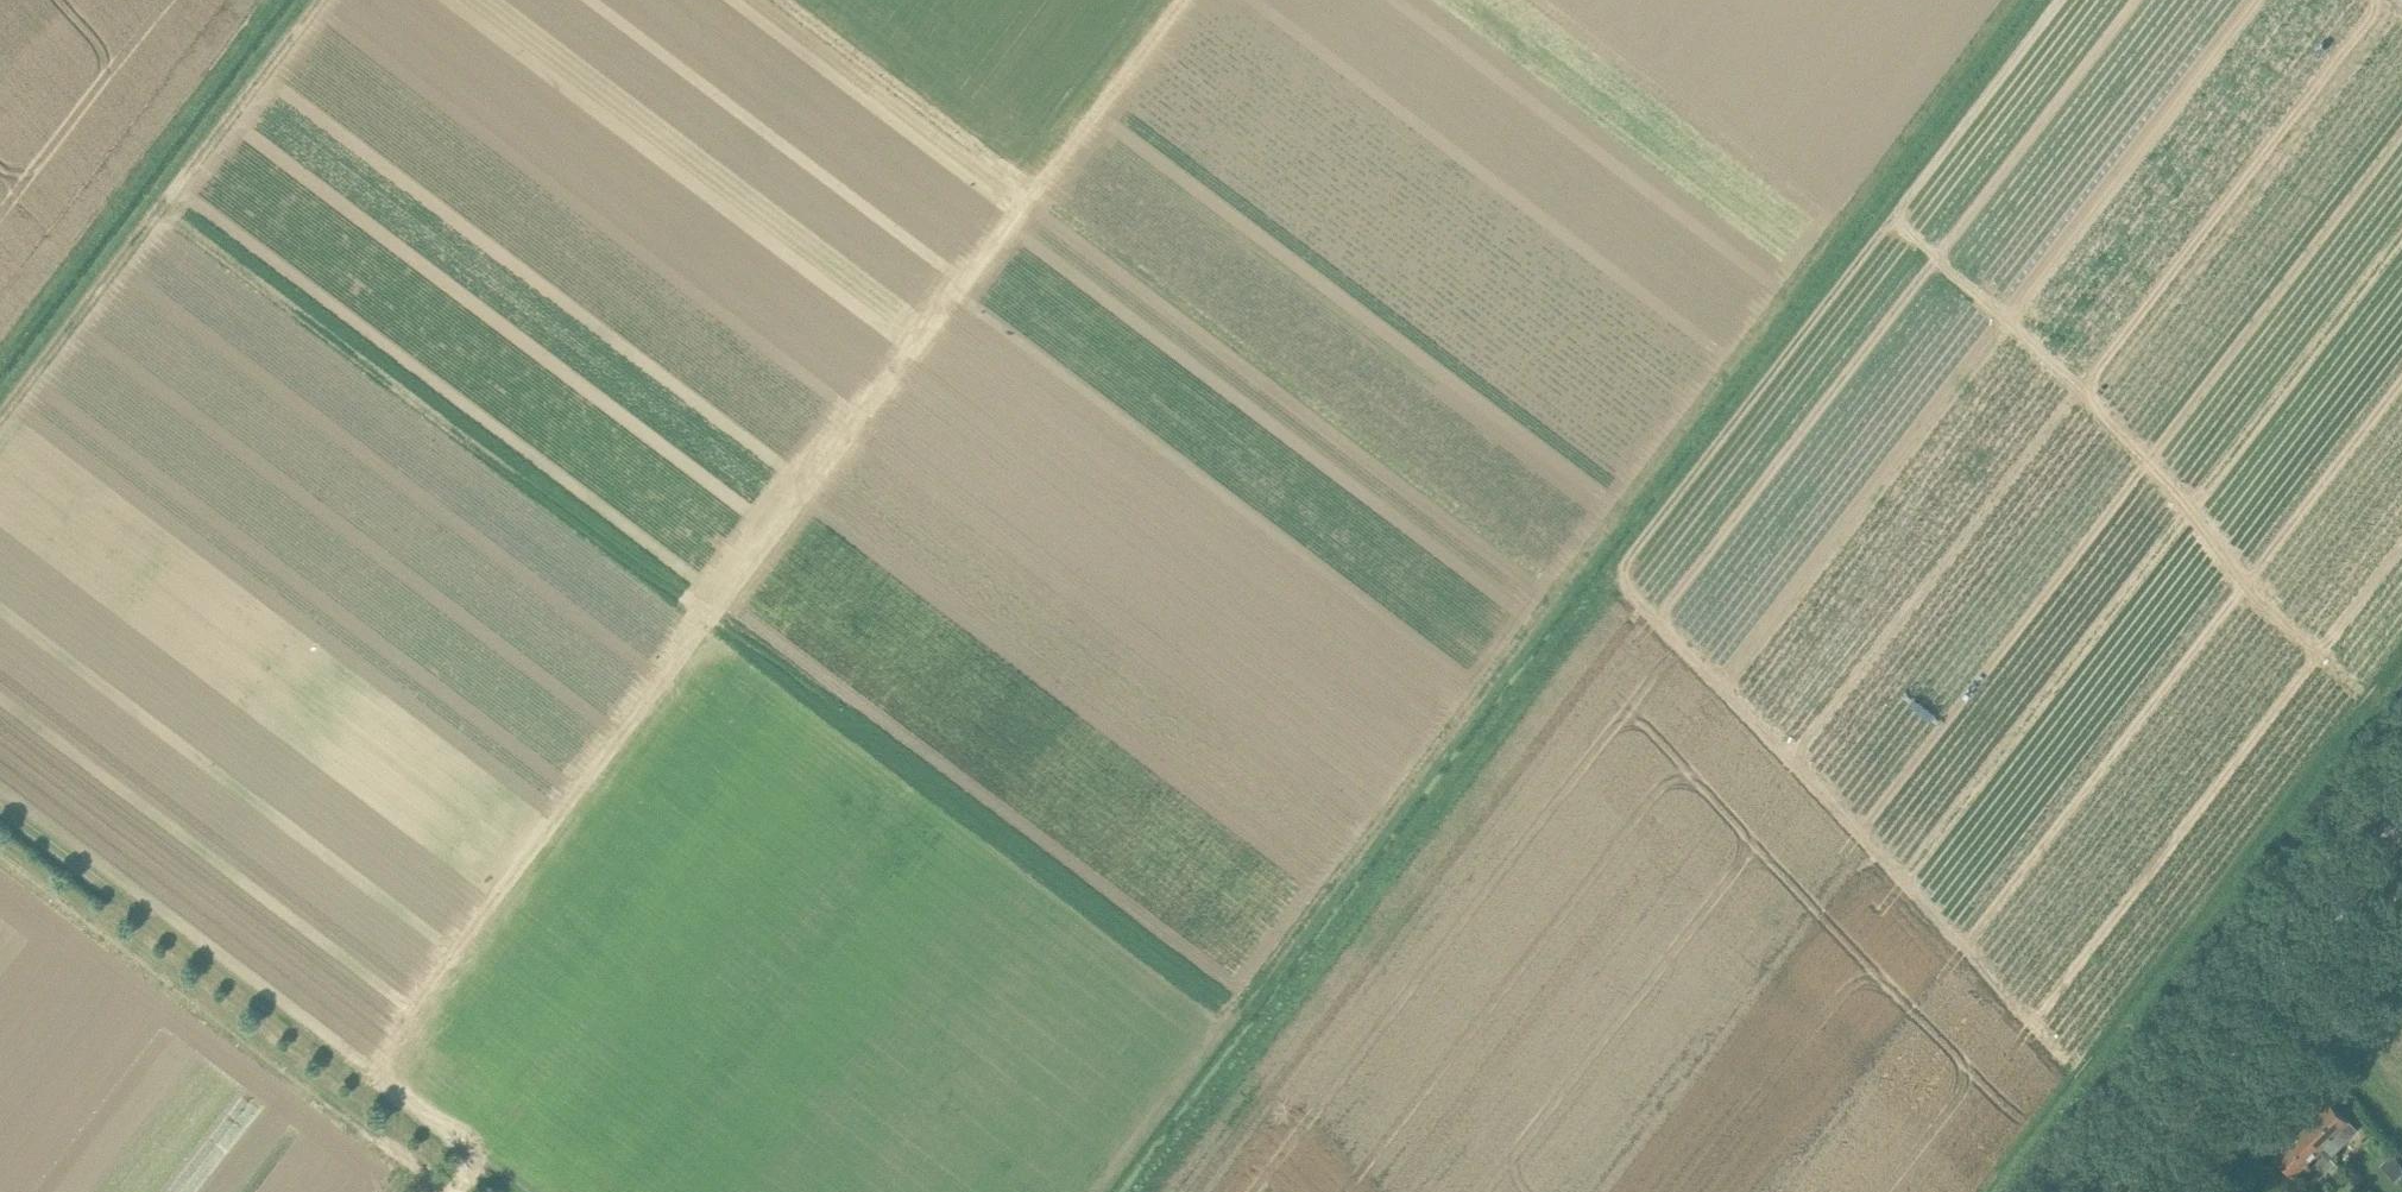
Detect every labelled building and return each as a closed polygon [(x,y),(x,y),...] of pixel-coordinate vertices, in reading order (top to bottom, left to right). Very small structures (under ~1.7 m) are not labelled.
[(2330,1098),(2302,1126),(2321,1144),(2330,1153),(2346,1136),(2354,1128),(2346,1119),(2348,1117),(2330,1098)] [(2302,1126),(2274,1153),(2293,1172),(2294,1170),(2304,1180),(2306,1182),(2313,1176),(2316,1172),(2320,1176),(2335,1160),(2329,1153),(2330,1153),(2321,1144),(2302,1126)] [(2388,1149),(2379,1157),(2382,1161),(2392,1153),(2388,1149)] [(2380,1163),(2396,1181),(2397,1180),(2401,1175),(2401,1164),(2392,1153),(2382,1161),(2380,1163)] [(2300,1191),(2318,1191),(2309,1183),(2300,1191)]
